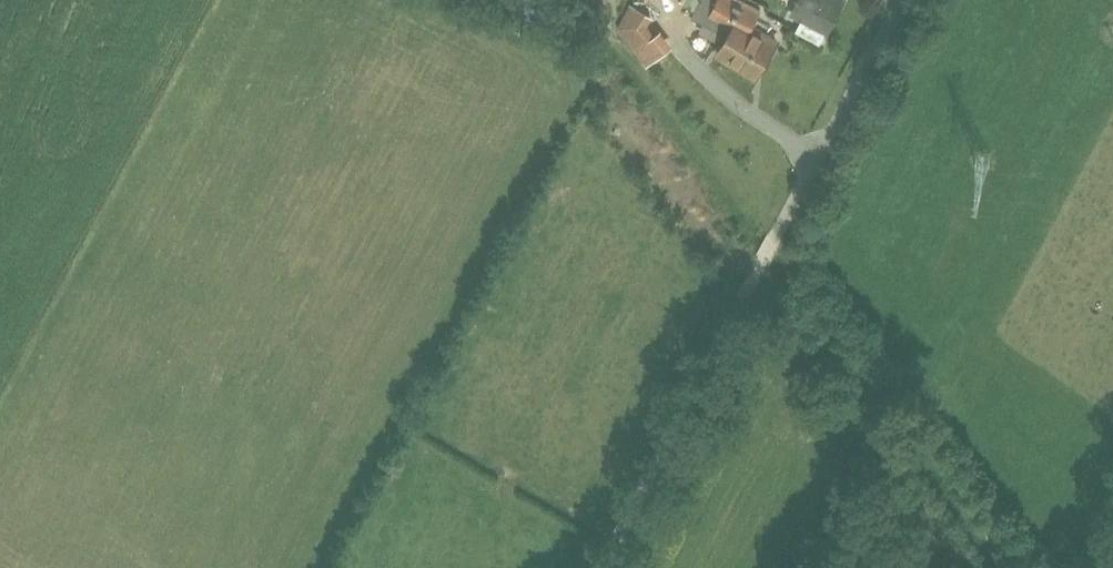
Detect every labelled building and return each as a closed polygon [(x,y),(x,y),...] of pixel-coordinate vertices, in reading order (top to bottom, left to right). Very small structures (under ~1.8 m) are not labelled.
[(728,35),(718,52),(758,75),(777,42),(752,27),(761,10),(743,0),(701,0),(697,8),(708,13),(732,27),(728,35)] [(826,31),(828,32),(844,0),(800,0),(793,14),(802,18),(796,31),(820,43),(826,31)] [(630,3),(618,27),(647,65),(673,44),(661,29),(655,34),(648,24),(653,17),(630,3)]
